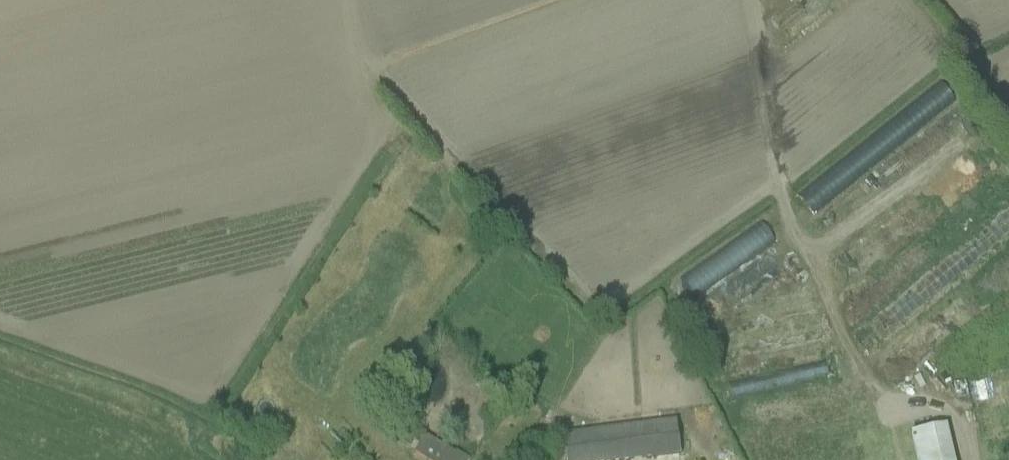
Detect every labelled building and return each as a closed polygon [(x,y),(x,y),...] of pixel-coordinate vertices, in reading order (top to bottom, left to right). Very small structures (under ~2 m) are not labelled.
[(775,235),(690,283),(698,297),(783,249),(775,235)] [(805,387),(835,385),(834,375),(804,378),(805,387)] [(563,437),(565,449),(566,459),(638,459),(645,459),(654,459),(664,459),(659,423),(640,425),(641,427),(563,437)] [(946,427),(911,435),(917,459),(954,459),(946,427)] [(425,436),(412,455),(421,459),(466,459),(425,436)]
